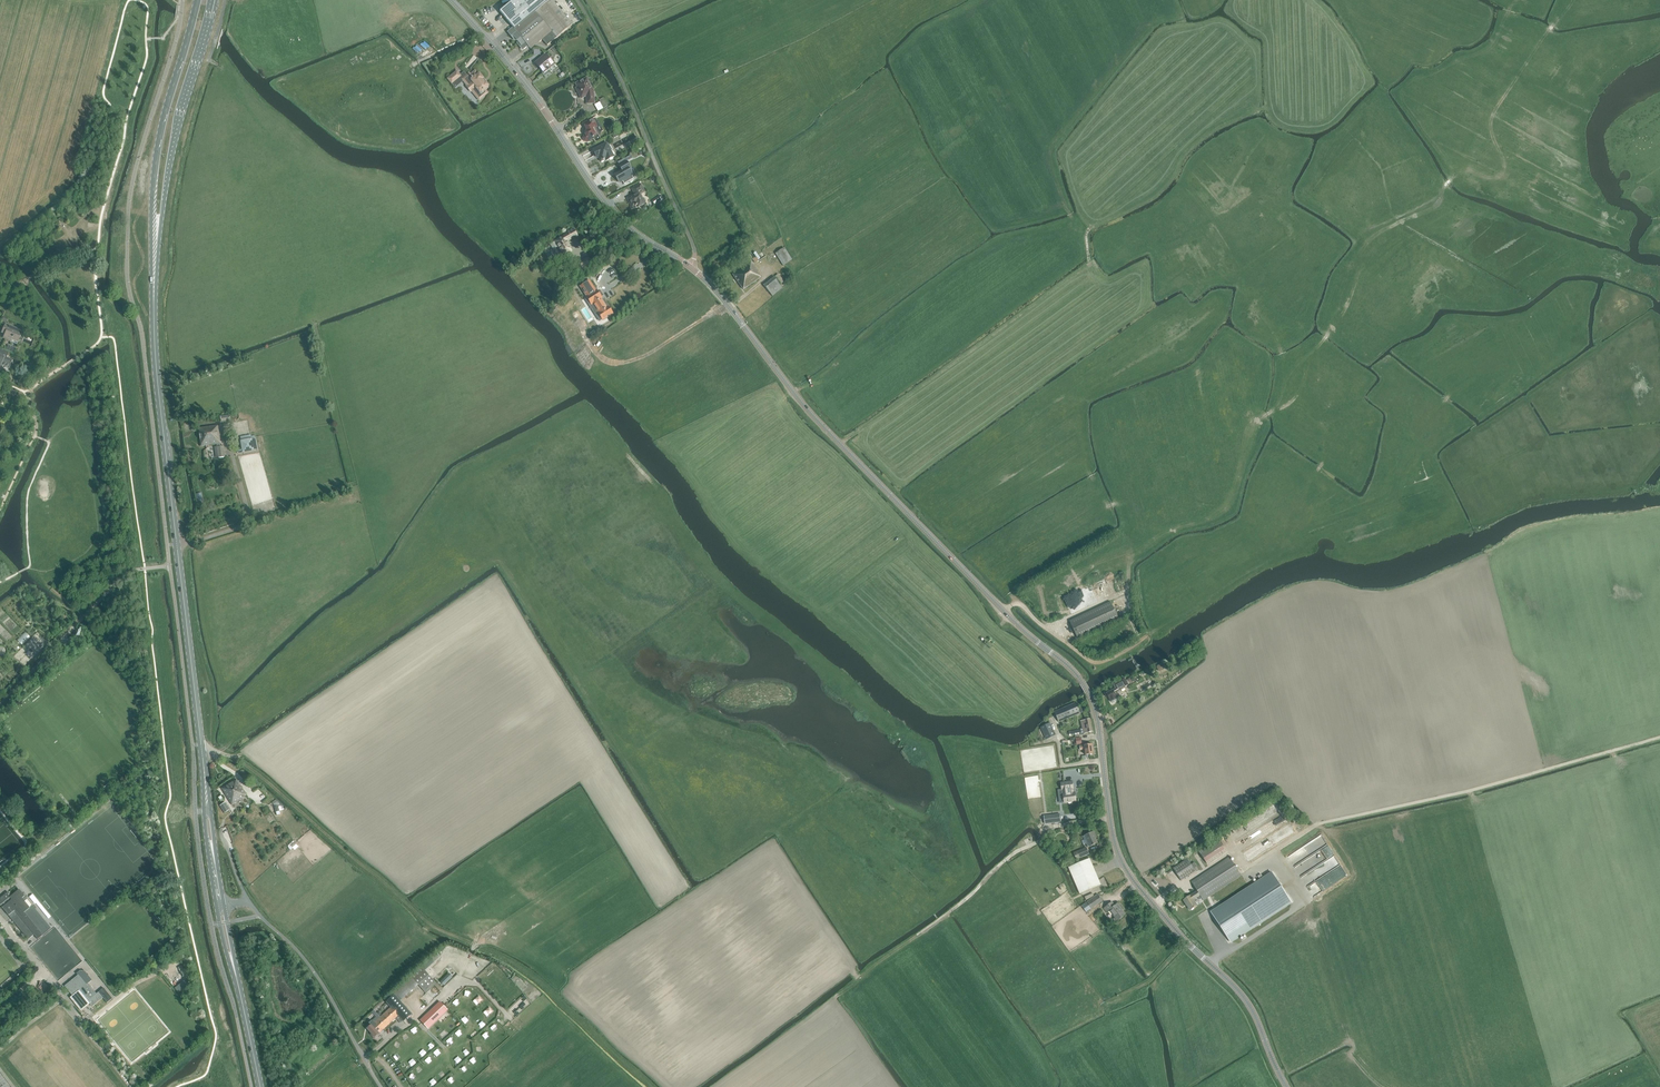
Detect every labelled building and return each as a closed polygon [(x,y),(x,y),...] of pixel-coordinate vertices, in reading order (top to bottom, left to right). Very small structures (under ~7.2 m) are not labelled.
[(501,11),(514,26),(518,23),(520,25),(535,13),(535,12),(550,0),(514,0),(501,11)] [(509,31),(518,42),(524,49),(528,46),(536,39),(539,42),(542,40),(547,46),(573,24),(553,0),(550,0),(535,12),(535,13),(520,25),(518,23),(514,26),(509,31)] [(546,54),(535,63),(544,73),(554,65),(546,54)] [(464,75),(460,71),(451,78),(455,83),(464,75)] [(466,86),(471,91),(472,91),(479,100),(488,93),(485,90),(488,87),(488,86),(486,82),(485,83),(482,80),(483,79),(479,74),(478,75),(475,71),(470,75),(469,74),(462,79),(467,86),(466,86)] [(581,98),(586,95),(587,104),(595,103),(594,92),(587,78),(576,83),(580,91),(578,92),(581,98)] [(604,98),(599,101),(603,108),(608,106),(604,98)] [(599,102),(594,105),(598,111),(603,109),(599,102)] [(587,142),(593,138),(594,137),(593,136),(598,133),(595,128),(595,127),(596,127),(596,126),(596,125),(595,123),(595,122),(593,118),(588,121),(583,124),(586,130),(585,131),(584,134),(585,135),(584,136),(583,138),(584,141),(587,142)] [(607,143),(593,150),(597,158),(599,157),(601,162),(605,159),(606,161),(614,156),(611,151),(612,150),(609,145),(608,146),(607,143)] [(619,183),(622,181),(623,180),(625,184),(634,179),(632,175),(629,170),(631,168),(627,161),(620,165),(622,170),(615,174),(619,183)] [(630,202),(629,202),(632,208),(636,206),(637,205),(638,207),(644,204),(641,198),(642,197),(640,193),(644,190),(641,184),(634,188),(636,193),(631,196),(632,196),(628,198),(630,202)] [(558,247),(563,256),(572,251),(570,248),(571,248),(567,241),(578,235),(573,228),(563,234),(564,236),(554,241),(555,241),(550,244),(553,249),(558,247)] [(784,248),(780,250),(775,253),(783,265),(792,260),(784,248)] [(757,251),(752,255),(757,262),(762,259),(757,251)] [(591,263),(588,258),(579,262),(582,268),(591,263)] [(613,267),(621,263),(618,258),(611,263),(613,267)] [(751,262),(733,274),(743,290),(761,277),(758,273),(751,262)] [(773,278),(764,285),(763,286),(772,296),(782,288),(779,285),(784,281),(778,274),(773,278)] [(578,278),(571,282),(574,286),(580,282),(578,278)] [(602,320),(611,315),(612,313),(608,307),(606,308),(600,299),(601,298),(601,297),(603,295),(600,290),(597,292),(597,291),(595,291),(589,281),(580,286),(602,320)] [(17,344),(21,335),(22,331),(13,327),(5,323),(1,332),(4,334),(2,338),(17,344)] [(1,365),(8,368),(12,361),(6,358),(9,352),(0,348),(0,367),(1,365)] [(218,431),(218,425),(199,428),(201,446),(216,444),(218,458),(225,457),(224,446),(221,446),(219,431),(218,431)] [(241,448),(236,449),(237,453),(254,450),(252,439),(241,441),(242,448),(241,448)] [(1110,602),(1070,621),(1078,638),(1118,619),(1110,602)] [(1108,693),(1107,691),(1104,693),(1106,697),(1108,696),(1110,700),(1111,702),(1117,699),(1116,696),(1119,694),(1118,692),(1122,689),(1120,687),(1123,686),(1124,687),(1128,685),(1125,679),(1121,681),(1114,685),(1116,689),(1108,693)] [(1078,708),(1076,703),(1054,712),(1059,722),(1083,712),(1081,707),(1078,708)] [(1083,734),(1093,731),(1090,719),(1080,721),(1083,734)] [(1056,735),(1050,723),(1040,728),(1046,740),(1056,735)] [(1086,755),(1093,754),(1092,744),(1084,745),(1080,746),(1080,750),(1085,750),(1086,755)] [(236,779),(222,788),(232,805),(247,796),(236,779)] [(1069,802),(1069,803),(1070,804),(1071,803),(1072,803),(1072,801),(1076,801),(1075,793),(1073,793),(1073,788),(1074,788),(1073,781),(1061,783),(1062,790),(1063,790),(1064,794),(1063,794),(1064,802),(1069,802)] [(280,813),(279,810),(284,809),(283,804),(278,805),(277,801),(274,802),(276,814),(280,813)] [(225,813),(230,809),(225,803),(220,806),(225,813)] [(1060,814),(1044,816),(1045,824),(1061,822),(1060,814)] [(1085,836),(1089,846),(1098,843),(1095,836),(1096,835),(1094,832),(1085,836)] [(1306,857),(1295,865),(1298,869),(1313,860),(1309,854),(1325,844),(1319,835),(1299,848),(1303,854),(1304,854),(1306,857)] [(1207,863),(1226,851),(1218,839),(1199,851),(1207,863)] [(295,849),(299,845),(293,840),(287,846),(291,849),(293,847),(295,849)] [(1076,859),(1089,854),(1086,847),(1073,853),(1076,859)] [(1334,855),(1301,875),(1308,886),(1341,865),(1334,855)] [(1241,876),(1237,871),(1229,857),(1191,881),(1197,891),(1191,895),(1183,900),(1187,907),(1188,906),(1190,910),(1198,905),(1194,900),(1200,895),(1203,900),(1241,876)] [(1101,885),(1093,867),(1090,859),(1069,868),(1080,894),(1101,885)] [(1173,868),(1181,880),(1195,871),(1187,859),(1173,868)] [(1229,941),(1290,901),(1271,872),(1210,911),(1229,941)] [(1102,885),(1108,882),(1105,876),(1099,879),(1102,885)] [(0,898),(0,905),(0,904),(2,907),(11,918),(28,939),(34,934),(37,937),(36,937),(37,939),(48,930),(50,928),(27,899),(19,889),(11,896),(8,892),(0,898)] [(1102,901),(1102,900),(1098,894),(1081,905),(1086,912),(1102,901)] [(1112,902),(1105,908),(1104,908),(1107,912),(1110,910),(1115,918),(1113,919),(1116,922),(1125,915),(1121,910),(1123,909),(1118,903),(1115,906),(1112,902)] [(424,965),(412,977),(418,984),(426,993),(436,984),(425,971),(427,969),(440,957),(437,954),(424,965)] [(88,983),(92,980),(84,970),(83,970),(80,970),(76,973),(78,975),(77,975),(85,985),(88,983)] [(440,981),(443,984),(452,976),(449,972),(440,981)] [(77,975),(77,976),(65,986),(73,996),(73,995),(75,997),(74,998),(74,1002),(81,1011),(89,1004),(92,1007),(102,999),(103,998),(98,992),(96,994),(91,987),(88,983),(85,985),(77,975)] [(438,983),(435,985),(440,991),(443,988),(438,983)] [(98,992),(103,998),(107,1003),(112,998),(104,988),(98,992)] [(403,1021),(409,1016),(411,1014),(405,1006),(403,1008),(393,996),(386,1002),(391,1007),(371,1025),(367,1028),(375,1037),(379,1033),(396,1018),(400,1023),(402,1021),(403,1021)] [(453,1003),(456,1007),(461,1003),(457,998),(453,1003)] [(440,1001),(420,1020),(426,1027),(446,1008),(440,1001)] [(104,1046),(108,1050),(113,1046),(109,1042),(104,1046)] [(465,1047),(462,1050),(467,1055),(470,1053),(465,1047)] [(412,1066),(416,1063),(412,1057),(407,1060),(412,1066)] [(442,1069),(438,1073),(442,1078),(446,1074),(442,1069)] [(429,1082),(433,1086),(437,1082),(434,1078),(429,1082)]
